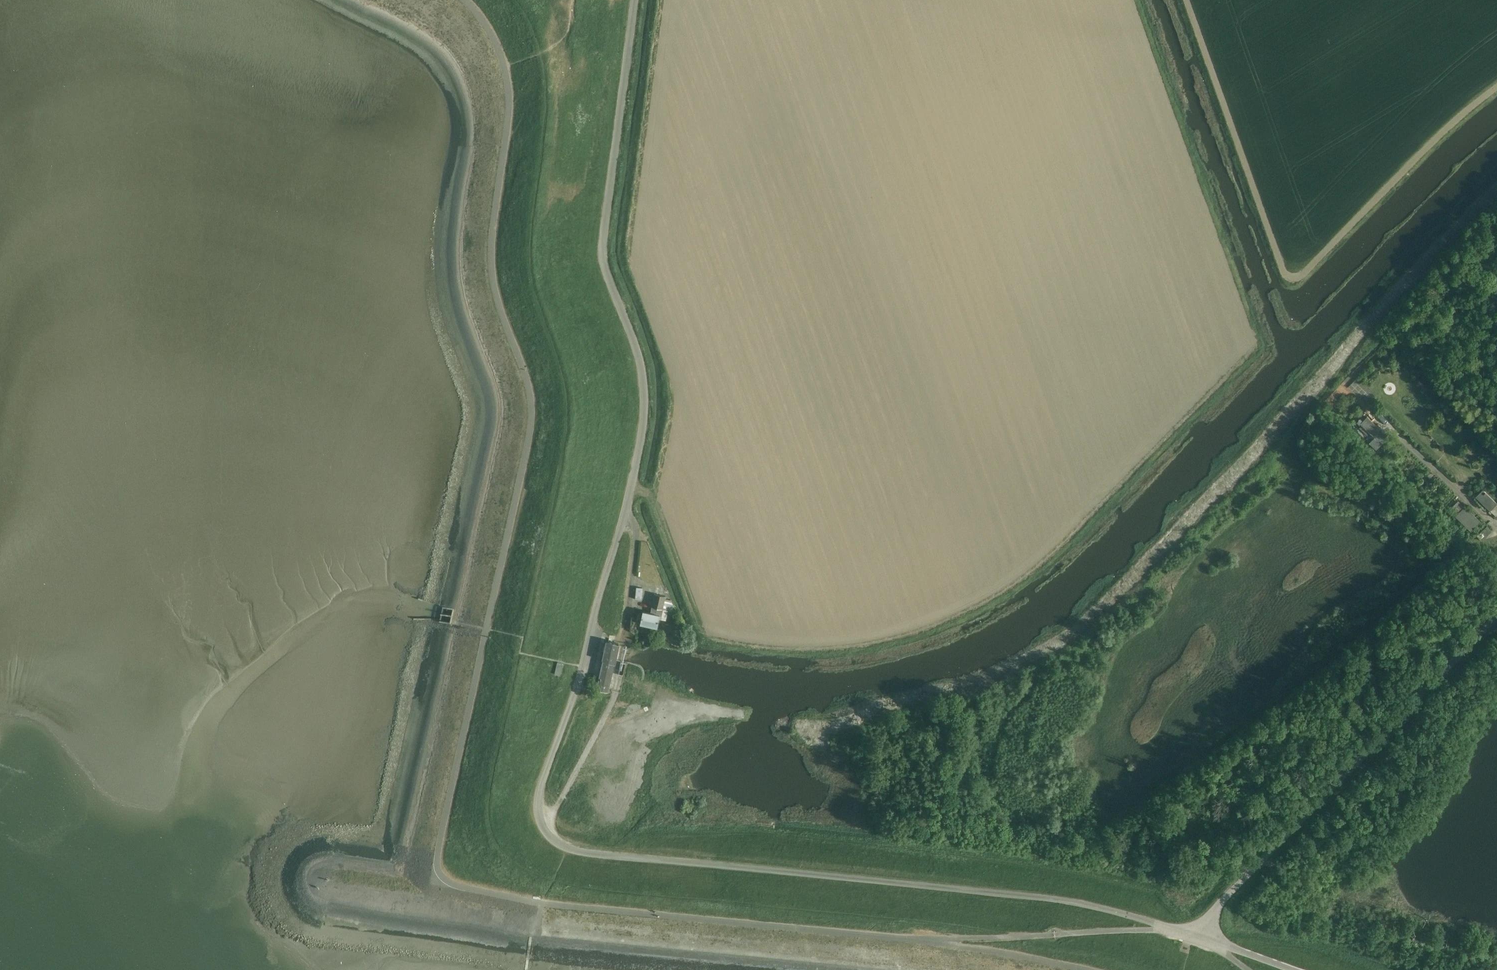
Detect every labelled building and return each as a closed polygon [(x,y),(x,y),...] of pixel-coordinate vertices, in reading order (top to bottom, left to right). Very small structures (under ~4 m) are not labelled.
[(1360,423),(1374,437),(1381,430),(1367,416),(1360,423)] [(1496,503),(1483,489),(1476,496),(1490,510),(1496,503)] [(1479,521),(1465,507),(1457,516),(1471,530),(1479,521)] [(1477,535),(1482,541),(1492,531),(1487,526),(1477,535)] [(655,593),(651,613),(645,611),(642,624),(659,627),(661,615),(662,615),(663,609),(665,599),(666,596),(655,593)] [(665,599),(663,609),(668,610),(677,612),(672,600),(665,599)] [(608,689),(618,643),(607,641),(603,659),(605,659),(599,687),(608,689)] [(557,662),(555,674),(561,675),(561,672),(563,663),(557,662)]
